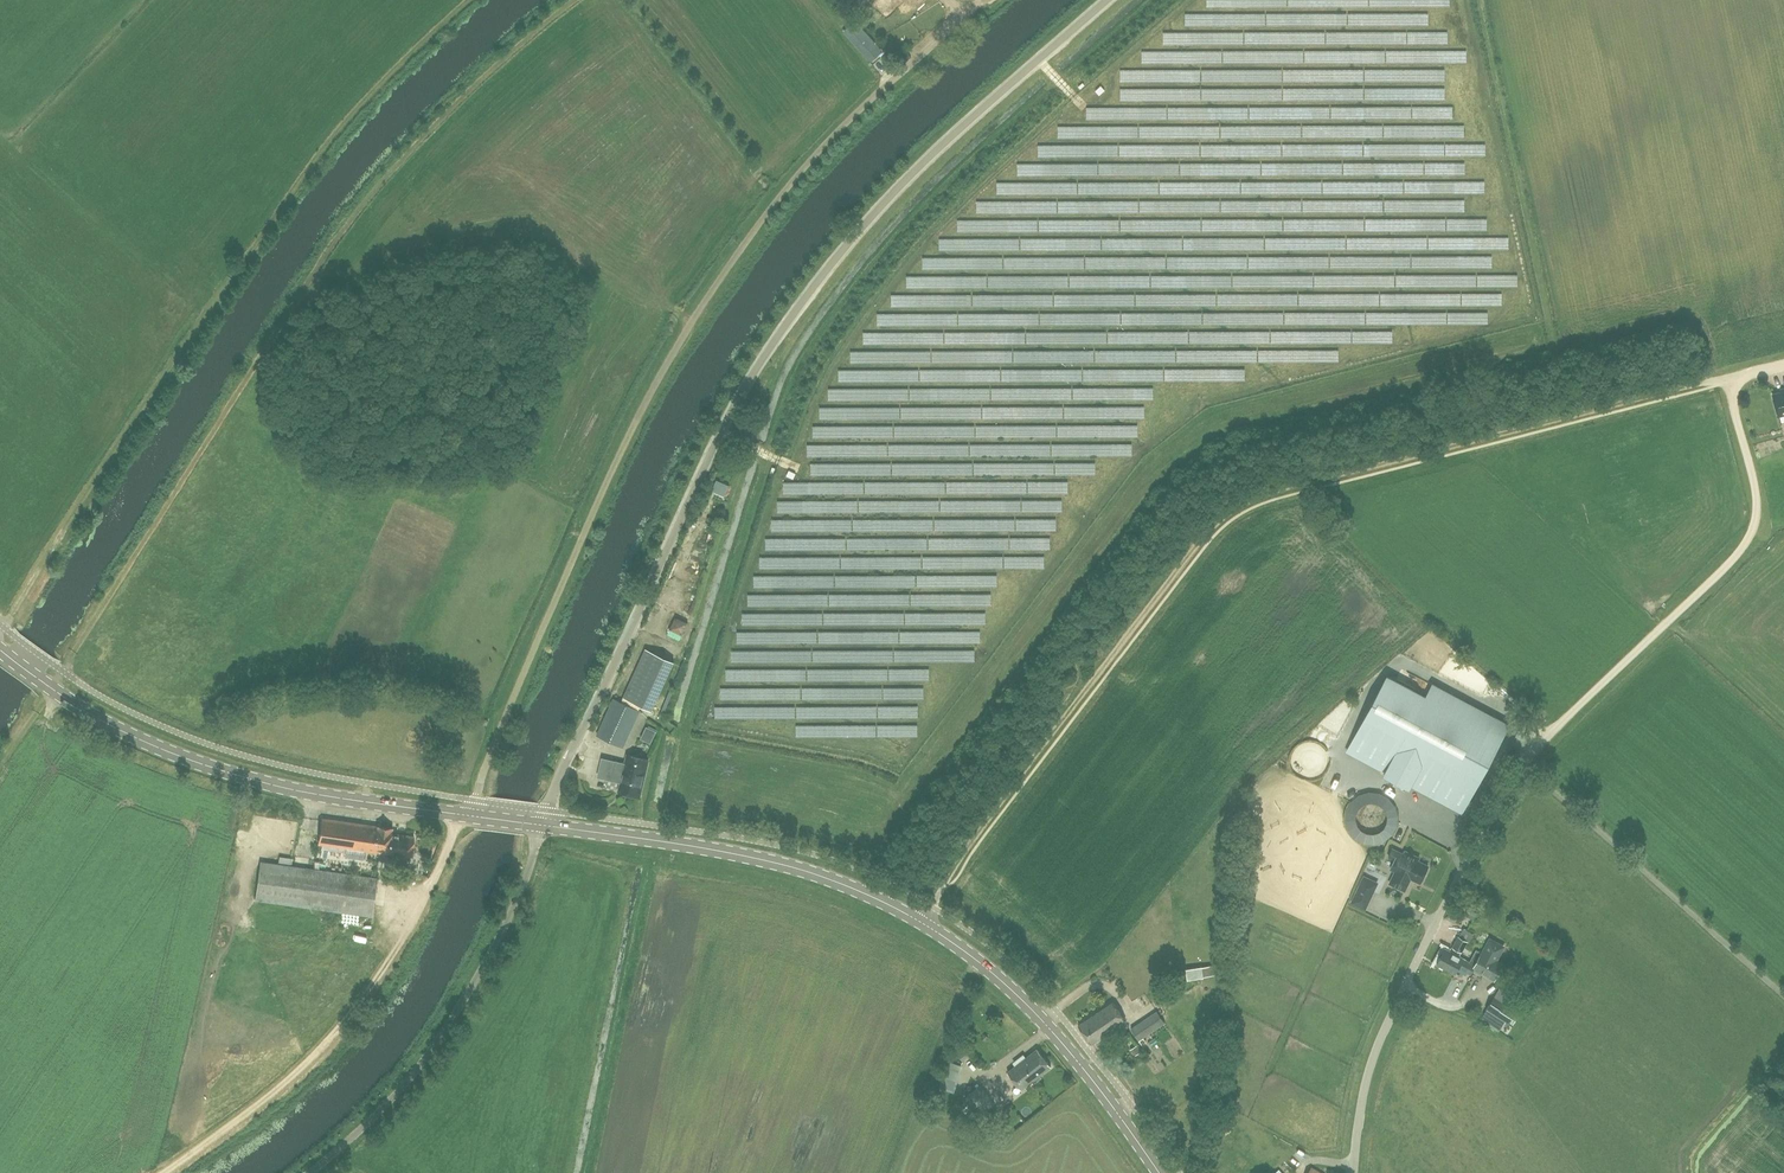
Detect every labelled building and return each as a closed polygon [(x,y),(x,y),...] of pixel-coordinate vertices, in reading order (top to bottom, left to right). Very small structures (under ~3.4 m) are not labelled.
[(877,40),(857,17),(845,27),(865,50),(877,40)] [(1772,395),(1778,416),(1783,414),(1783,392),(1772,395)] [(711,520),(707,537),(712,538),(716,521),(711,520)] [(649,615),(658,620),(667,604),(658,599),(649,615)] [(684,633),(692,611),(680,607),(672,629),(684,633)] [(646,650),(624,698),(652,711),(674,663),(646,650)] [(1386,676),(1346,752),(1385,772),(1383,775),(1409,788),(1410,786),(1462,813),(1508,725),(1494,717),(1445,691),(1431,684),(1424,696),(1386,676)] [(623,748),(640,711),(614,699),(597,736),(623,748)] [(51,723),(35,733),(39,740),(56,730),(51,723)] [(646,723),(642,735),(652,738),(656,726),(646,723)] [(622,783),(620,792),(640,796),(648,759),(628,755),(626,763),(616,761),(611,781),(622,783)] [(319,844),(357,849),(356,857),(368,859),(369,851),(412,857),(415,837),(392,834),(393,828),(378,825),(378,826),(322,818),(319,844)] [(1393,850),(1389,858),(1396,861),(1391,870),(1396,872),(1390,884),(1405,891),(1411,879),(1421,884),(1428,867),(1418,862),(1419,859),(1406,852),(1404,856),(1393,850)] [(373,917),(378,879),(261,862),(255,900),(373,917)] [(1365,908),(1368,899),(1356,894),(1353,902),(1365,908)] [(1472,911),(1456,902),(1453,908),(1464,914),(1469,917),(1472,911)] [(1482,952),(1476,949),(1469,962),(1463,958),(1456,954),(1457,952),(1460,954),(1461,951),(1467,941),(1469,942),(1473,934),(1463,929),(1451,951),(1445,948),(1437,964),(1455,973),(1458,967),(1471,974),(1474,968),(1473,968),(1482,952)] [(1486,946),(1499,953),(1503,946),(1490,939),(1486,946)] [(1496,960),(1499,953),(1486,946),(1482,953),(1482,952),(1473,968),(1474,968),(1494,980),(1495,979),(1502,983),(1506,976),(1509,970),(1508,967),(1503,964),(1496,960)] [(1217,974),(1216,965),(1209,966),(1201,967),(1185,969),(1187,980),(1203,977),(1210,976),(1210,975),(1217,974)] [(1486,1009),(1485,1011),(1488,1012),(1507,1024),(1509,1025),(1509,1024),(1516,1012),(1517,1010),(1506,1003),(1507,1001),(1510,996),(1499,989),(1486,1009)] [(1091,1044),(1126,1021),(1113,1002),(1078,1025),(1091,1044)] [(1145,1039),(1144,1037),(1164,1023),(1159,1016),(1163,1013),(1161,1008),(1157,1011),(1131,1029),(1139,1040),(1143,1045),(1147,1043),(1146,1041),(1147,1040),(1146,1038),(1145,1039)] [(1033,1081),(1035,1082),(1040,1078),(1039,1076),(1051,1066),(1037,1049),(1008,1072),(1022,1090),(1033,1081)] [(983,1111),(994,1102),(981,1084),(963,1098),(972,1110),(978,1105),(983,1111)]
